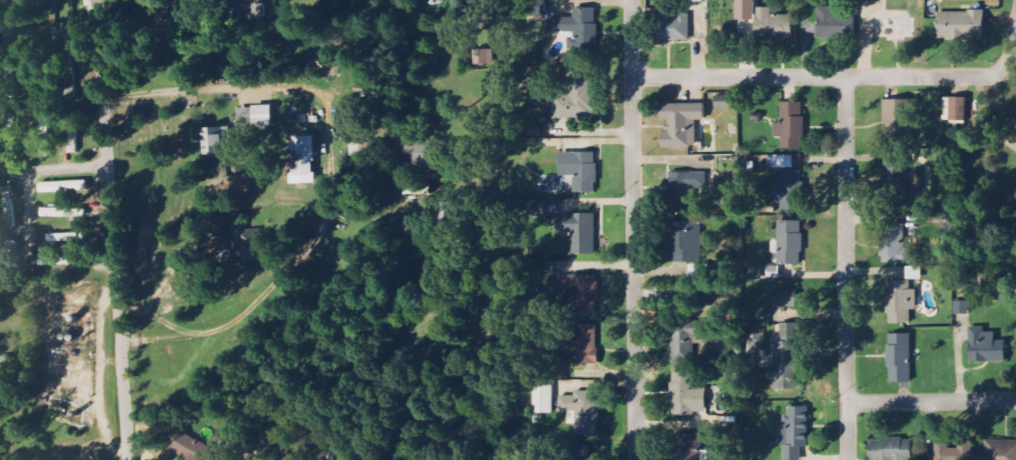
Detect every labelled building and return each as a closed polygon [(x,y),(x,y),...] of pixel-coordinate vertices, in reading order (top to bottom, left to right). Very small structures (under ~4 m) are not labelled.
[(44,12),(55,12),(56,0),(45,0),(44,12)] [(755,21),(755,0),(737,0),(736,21),(755,21)] [(546,15),(546,1),(527,1),(527,15),(546,15)] [(871,3),(860,3),(860,16),(871,16),(871,3)] [(834,8),(818,7),(817,37),(843,37),(844,17),(834,17),(834,8)] [(772,16),(772,8),(757,8),(757,40),(793,40),(792,15),(772,16)] [(554,17),(554,35),(572,35),(572,46),(597,46),(597,9),(576,9),(576,17),(554,17)] [(938,39),(986,38),(985,11),(938,12),(938,39)] [(691,41),(690,14),(660,15),(661,46),(670,45),(670,41),(691,41)] [(493,50),(473,51),(474,66),(494,65),(493,50)] [(554,120),(593,119),(593,78),(569,79),(569,96),(554,96),(554,120)] [(716,96),(716,110),(735,109),(735,96),(716,96)] [(950,122),(967,122),(967,99),(951,98),(950,122)] [(911,100),(884,101),(885,142),(911,142),(911,100)] [(804,103),(782,103),(781,124),(774,124),(774,138),(781,138),(781,150),(803,150),(804,103)] [(662,149),(697,148),(697,121),(706,120),(705,104),(662,105),(662,121),(668,121),(668,132),(662,133),(662,149)] [(254,107),(254,128),(273,127),(272,107),(254,107)] [(50,117),(40,117),(40,159),(50,159),(50,117)] [(203,129),(204,155),(232,154),(232,128),(203,129)] [(69,158),(70,130),(52,130),(51,157),(69,158)] [(293,177),(314,176),(314,137),(293,137),(293,177)] [(415,154),(415,167),(439,168),(440,141),(411,141),(411,154),(415,154)] [(368,143),(352,144),(352,157),(369,156),(368,143)] [(560,153),(560,176),(575,177),(574,193),(597,193),(598,153),(560,153)] [(886,208),(910,207),(907,159),(884,160),(886,208)] [(802,212),(801,171),(781,172),(782,179),(774,179),(774,189),(781,188),(781,212),(802,212)] [(707,172),(669,173),(669,212),(692,212),(692,188),(707,188),(707,172)] [(40,183),(40,194),(88,192),(88,181),(40,183)] [(16,227),(15,200),(19,200),(19,188),(5,188),(6,228),(16,227)] [(530,217),(558,216),(557,199),(529,200),(530,217)] [(42,218),(67,217),(67,208),(42,209),(42,218)] [(595,214),(557,215),(558,235),(573,235),(573,255),(597,254),(595,214)] [(803,222),(779,221),(778,265),(802,265),(803,222)] [(699,223),(669,222),(669,263),(698,263),(699,223)] [(918,264),(917,249),(905,249),(905,225),(882,225),(882,265),(918,264)] [(238,231),(238,262),(261,261),(261,230),(238,231)] [(84,233),(48,235),(48,242),(84,241),(84,233)] [(40,266),(77,265),(77,256),(40,257),(40,266)] [(921,268),(907,268),(907,280),(918,279),(922,279),(921,268)] [(598,315),(598,275),(563,276),(563,290),(574,290),(575,315),(598,315)] [(888,325),(912,324),(911,311),(916,311),(916,290),(911,290),(911,282),(888,282),(888,325)] [(773,308),(798,307),(797,291),(773,291),(773,308)] [(970,315),(969,301),(955,302),(955,315),(970,315)] [(706,322),(673,323),(674,362),(694,361),(694,344),(706,344),(706,322)] [(802,390),(802,374),(796,374),(796,324),(781,324),(781,342),(775,342),(774,368),(770,368),(770,380),(775,380),(775,390),(802,390)] [(598,325),(573,326),(574,365),(598,364),(598,325)] [(1006,341),(996,341),(995,333),(985,333),(985,327),(969,328),(970,363),(1007,362),(1006,341)] [(888,335),(889,383),(913,383),(912,335),(888,335)] [(694,373),(672,373),(673,415),(707,415),(706,391),(694,391),(694,373)] [(576,437),(600,437),(599,392),(574,392),(574,397),(559,397),(559,413),(567,413),(567,424),(575,424),(576,437)] [(809,408),(786,408),(786,427),(779,427),(779,447),(785,447),(785,459),(802,459),(802,448),(810,448),(809,408)] [(183,459),(203,459),(209,450),(182,433),(170,451),(183,459)] [(913,439),(870,440),(871,459),(913,459),(913,439)] [(992,441),(991,459),(1015,459),(1015,441),(992,441)] [(970,448),(949,449),(949,442),(936,442),(936,459),(970,459),(970,448)] [(591,447),(568,446),(568,459),(591,459),(591,447)]
